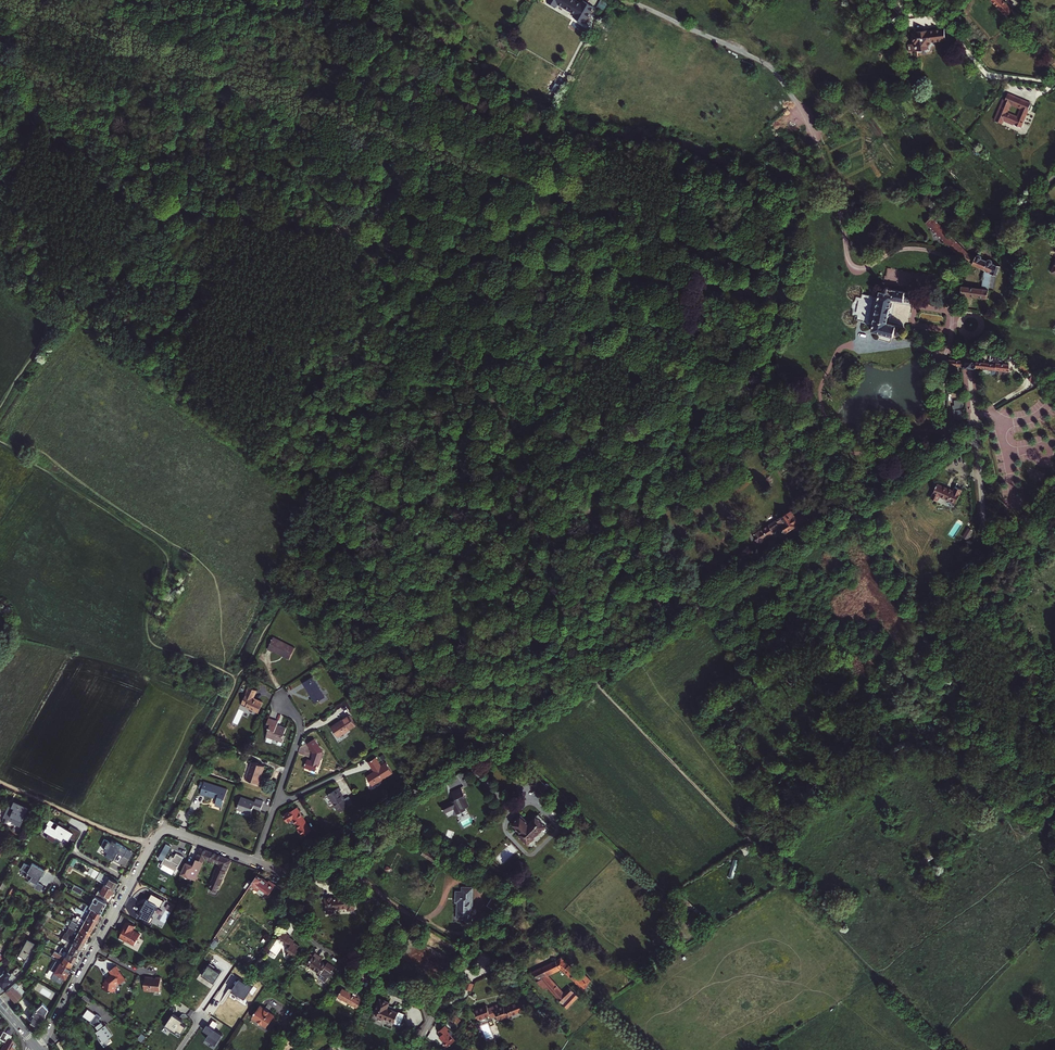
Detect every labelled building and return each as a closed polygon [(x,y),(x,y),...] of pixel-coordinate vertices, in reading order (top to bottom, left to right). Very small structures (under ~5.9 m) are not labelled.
[(556,3),(574,14),(580,3),(575,0),(557,0),(556,3)] [(990,1),(1005,16),(1011,10),(1001,0),(991,0),(990,1)] [(890,2),(883,8),(892,19),(899,14),(890,2)] [(945,40),(944,29),(927,30),(927,29),(915,30),(915,32),(911,32),(912,43),(907,43),(908,51),(916,50),(916,49),(927,48),(927,45),(931,41),(945,40)] [(1032,102),(1009,92),(1009,93),(1032,103),(1032,102)] [(1009,93),(1006,100),(1011,102),(1023,107),(1018,117),(1015,124),(1022,127),(1029,110),(1032,103),(1009,93)] [(1011,102),(1006,100),(1004,104),(1002,104),(995,119),(1003,123),(1004,120),(1005,119),(1015,124),(1018,117),(1007,112),(1011,102)] [(759,110),(749,105),(745,115),(754,120),(759,110)] [(1030,110),(1029,110),(1022,127),(1030,110)] [(932,217),(926,223),(961,260),(972,265),(975,258),(967,254),(932,217)] [(987,263),(982,260),(981,257),(979,256),(977,256),(976,258),(975,258),(972,265),(983,270),(982,281),(990,282),(991,274),(996,276),(1000,268),(993,266),(993,263),(990,261),(988,261),(987,263)] [(982,281),(981,289),(961,286),(960,295),(987,299),(990,282),(982,281)] [(871,328),(870,332),(892,336),(896,336),(900,334),(901,327),(886,324),(890,299),(903,302),(903,301),(910,301),(910,294),(888,290),(886,288),(885,288),(883,289),(882,291),(884,293),(883,294),(878,293),(877,297),(872,300),(868,323),(871,328)] [(996,364),(1002,365),(1003,357),(1004,357),(1004,356),(990,354),(989,364),(996,365),(996,364)] [(963,363),(962,362),(946,360),(946,366),(962,368),(962,369),(963,370),(965,370),(965,369),(970,369),(971,371),(973,372),(974,371),(975,370),(982,371),(983,364),(976,363),(976,364),(963,363)] [(982,371),(983,371),(1009,374),(1010,374),(1009,366),(1002,365),(996,364),(996,365),(989,364),(983,364),(982,371)] [(1033,375),(1023,367),(1021,369),(1031,378),(1033,375)] [(1009,374),(983,371),(983,376),(1009,379),(1009,374)] [(792,424),(789,421),(782,425),(785,429),(792,424)] [(769,436),(758,443),(765,455),(770,452),(767,446),(769,445),(767,442),(771,440),(769,436)] [(953,491),(937,483),(931,498),(937,500),(939,496),(955,503),(962,490),(955,487),(953,491)] [(777,519),(761,529),(761,528),(754,533),(759,542),(767,538),(766,537),(774,532),(773,529),(781,524),(786,531),(793,526),(795,529),(812,518),(805,506),(798,511),(799,513),(796,516),(792,509),(777,519)] [(646,511),(639,515),(641,520),(648,515),(646,511)] [(295,648),(274,637),(268,649),(272,651),(273,650),(290,659),(295,648)] [(325,696),(313,677),(304,682),(316,702),(325,696)] [(258,690),(250,686),(242,702),(246,704),(246,706),(259,713),(264,702),(254,698),(258,690)] [(356,724),(350,715),(332,726),(338,736),(356,724)] [(279,721),(269,717),(266,727),(269,728),(265,740),(266,741),(268,736),(283,742),(285,736),(284,735),(287,727),(278,724),(279,721)] [(322,749),(315,738),(308,742),(314,752),(313,756),(314,756),(312,759),(309,758),(306,767),(316,771),(318,764),(320,765),(322,760),(321,760),(323,755),(320,750),(322,749)] [(375,770),(367,775),(373,785),(393,772),(386,762),(382,765),(376,757),(369,762),(375,770)] [(265,764),(252,760),(246,778),(258,781),(261,773),(262,773),(265,764)] [(538,776),(530,783),(541,794),(548,787),(538,776)] [(203,788),(201,794),(206,795),(206,794),(218,798),(216,804),(223,807),(228,789),(205,781),(205,782),(201,781),(200,787),(203,788)] [(354,803),(349,795),(345,798),(340,790),(341,789),(340,786),(328,793),(340,812),(354,803)] [(464,797),(460,790),(458,791),(456,787),(449,792),(452,798),(451,799),(452,800),(449,802),(448,800),(439,805),(443,813),(452,808),(456,813),(464,809),(463,807),(466,805),(463,798),(464,797)] [(237,808),(252,813),(253,808),(255,809),(255,808),(261,810),(264,801),(257,798),(256,801),(241,796),(237,808)] [(21,824),(28,806),(14,800),(11,807),(8,806),(3,817),(21,824)] [(312,830),(297,806),(284,814),(288,822),(294,819),(299,828),(298,829),(302,836),(312,830)] [(522,816),(513,824),(521,832),(519,834),(529,844),(534,839),(534,838),(548,824),(539,814),(529,823),(522,816)] [(50,818),(48,817),(40,831),(46,834),(45,837),(53,841),(56,836),(62,839),(64,837),(69,840),(70,837),(76,841),(81,831),(70,824),(68,828),(62,824),(63,822),(51,816),(50,818)] [(123,855),(127,847),(112,840),(111,842),(104,839),(102,845),(106,847),(105,849),(108,851),(106,856),(114,861),(117,856),(115,855),(117,852),(123,855)] [(170,849),(165,847),(159,860),(163,862),(162,866),(177,873),(184,858),(176,854),(173,859),(171,859),(169,863),(164,861),(170,849)] [(181,873),(196,880),(201,868),(206,857),(208,851),(200,848),(196,858),(197,858),(194,865),(187,861),(181,873)] [(423,854),(434,862),(437,857),(426,850),(423,854)] [(212,853),(210,859),(221,863),(210,887),(218,891),(231,860),(212,853)] [(91,869),(92,867),(74,857),(70,864),(73,866),(75,862),(82,866),(86,868),(87,866),(91,869)] [(29,875),(25,882),(40,891),(43,885),(38,882),(45,870),(32,862),(30,866),(24,863),(20,870),(29,875)] [(328,873),(335,879),(337,876),(339,878),(343,874),(334,866),(328,873)] [(99,871),(95,878),(105,883),(114,888),(117,881),(99,871)] [(268,897),(276,885),(269,880),(268,882),(258,875),(251,884),(268,897)] [(114,888),(105,883),(103,887),(101,886),(96,896),(106,901),(114,888)] [(472,921),(474,887),(463,887),(462,892),(457,892),(456,902),(458,902),(458,918),(466,918),(466,921),(472,921)] [(487,906),(495,911),(503,898),(495,893),(487,906)] [(164,900),(152,894),(148,900),(147,899),(141,910),(143,912),(141,916),(149,921),(151,916),(152,916),(158,906),(160,907),(164,900)] [(334,912),(333,909),(348,908),(348,910),(355,910),(354,895),(347,896),(347,897),(332,899),(332,898),(325,898),(327,913),(334,912)] [(106,901),(96,896),(90,906),(101,912),(106,901)] [(84,911),(98,918),(101,912),(90,906),(87,904),(84,911)] [(48,906),(45,913),(51,916),(55,910),(48,906)] [(82,913),(80,916),(94,924),(98,918),(84,911),(77,907),(75,909),(82,913)] [(48,922),(51,916),(45,913),(42,919),(48,922)] [(94,924),(80,916),(78,915),(76,918),(75,917),(73,920),(91,930),(94,924)] [(73,920),(70,926),(88,936),(91,930),(73,920)] [(136,925),(128,921),(124,928),(125,929),(123,933),(123,934),(122,934),(119,939),(124,941),(125,940),(135,945),(141,934),(133,930),(136,925)] [(88,936),(70,926),(66,932),(75,937),(84,942),(88,936)] [(284,931),(279,939),(286,944),(287,942),(291,946),(290,948),(288,947),(286,950),(287,952),(289,954),(288,956),(293,959),(296,956),(298,958),(301,953),(298,950),(301,946),(294,942),(295,941),(290,937),(291,936),(284,931)] [(36,942),(26,937),(17,955),(24,962),(36,942)] [(81,948),(84,942),(75,937),(72,943),(81,948)] [(65,946),(64,948),(77,955),(81,948),(72,943),(63,938),(61,941),(65,943),(64,946),(65,946)] [(77,955),(64,948),(62,947),(60,950),(61,951),(60,953),(74,961),(77,955)] [(51,956),(58,960),(71,967),(74,961),(60,953),(55,950),(51,956)] [(316,953),(308,964),(321,973),(318,977),(325,982),(329,977),(331,978),(334,973),(332,972),(335,967),(328,962),(327,965),(320,960),(321,957),(316,953)] [(39,959),(36,957),(31,967),(34,969),(39,959)] [(589,984),(591,980),(585,974),(582,977),(577,972),(577,971),(563,958),(557,961),(533,972),(540,979),(542,978),(543,979),(538,982),(545,989),(548,988),(558,1000),(559,999),(568,1009),(579,997),(570,988),(564,994),(547,975),(562,968),(584,989),(589,984)] [(65,977),(71,967),(58,960),(52,970),(65,977)] [(209,965),(203,975),(214,982),(221,973),(209,965)] [(127,981),(117,968),(111,972),(113,975),(110,977),(110,978),(108,980),(107,980),(106,983),(105,983),(104,991),(110,992),(112,992),(114,992),(116,991),(116,986),(117,986),(121,983),(122,985),(127,981)] [(2,988),(18,974),(15,970),(9,975),(6,971),(3,973),(2,972),(0,974),(0,985),(2,988)] [(153,978),(145,977),(144,991),(154,992),(154,991),(160,991),(161,978),(156,978),(156,979),(153,979),(153,978)] [(248,984),(240,978),(232,991),(238,995),(238,994),(245,998),(253,986),(248,983),(248,984)] [(15,1001),(22,995),(16,988),(19,986),(19,985),(17,982),(6,991),(15,1001)] [(474,984),(468,982),(465,989),(472,991),(474,984)] [(16,988),(22,995),(25,992),(19,986),(16,988)] [(362,986),(357,994),(364,999),(368,990),(362,986)] [(339,996),(358,1008),(363,1000),(356,996),(343,989),(339,996)] [(384,1020),(385,1018),(396,1022),(399,1013),(387,1008),(390,1003),(381,999),(375,1014),(379,1015),(378,1017),(384,1020)] [(497,1016),(499,1020),(527,1009),(523,1000),(515,1003),(511,1005),(510,1002),(504,1005),(495,1009),(493,1004),(475,1011),(478,1020),(490,1015),(491,1018),(497,1016)] [(268,1027),(275,1016),(260,1006),(253,1017),(268,1027)] [(45,1014),(36,1009),(33,1013),(35,1014),(31,1021),(39,1025),(45,1014)] [(183,1021),(173,1014),(166,1024),(177,1031),(178,1029),(182,1032),(186,1026),(182,1023),(183,1021)] [(102,1018),(97,1015),(91,1024),(95,1027),(96,1025),(97,1027),(99,1031),(97,1033),(98,1034),(97,1036),(97,1038),(98,1040),(99,1043),(102,1041),(103,1042),(112,1036),(106,1027),(104,1028),(102,1024),(101,1024),(99,1021),(102,1018)] [(209,1033),(206,1038),(216,1044),(223,1034),(215,1029),(219,1023),(213,1020),(210,1025),(208,1023),(204,1030),(209,1033)] [(440,1036),(448,1046),(455,1041),(447,1031),(449,1030),(445,1026),(438,1031),(441,1035),(440,1036)] [(3,1033),(0,1037),(0,1040),(5,1043),(1,1049),(14,1049),(16,1046),(9,1042),(4,1039),(7,1035),(3,1033)]
